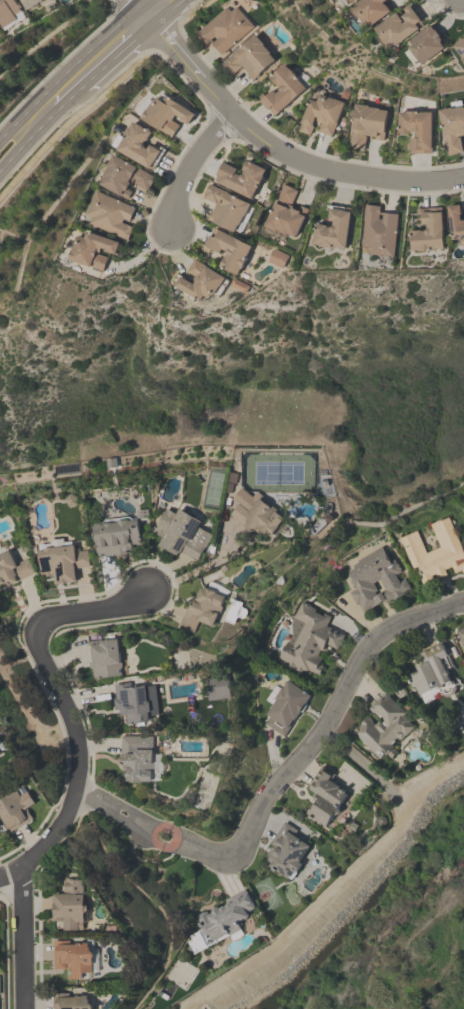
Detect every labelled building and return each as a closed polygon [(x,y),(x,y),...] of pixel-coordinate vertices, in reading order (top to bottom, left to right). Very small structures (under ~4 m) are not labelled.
[(4,30),(0,23),(0,0),(14,0),(25,17),(4,30)] [(26,9),(21,0),(41,0),(26,9)] [(351,6),(359,0),(384,0),(383,1),(385,4),(390,10),(368,27),(367,26),(364,29),(349,10),(352,7),(351,6)] [(375,27),(396,12),(402,20),(401,21),(402,22),(405,20),(401,15),(406,11),(404,8),(409,4),(421,19),(420,20),(423,24),(391,49),(386,43),(384,45),(378,37),(381,35),(375,27)] [(252,26),(220,54),(208,40),(204,44),(194,33),(225,6),(229,10),(234,5),(252,26)] [(440,42),(444,46),(422,63),(421,62),(418,65),(414,59),(417,57),(409,46),(413,43),(409,39),(430,24),(434,29),(435,29),(440,35),(439,35),(441,38),(441,41),(440,42)] [(220,64),(253,33),(262,43),(261,44),(269,52),(268,53),(273,59),(251,79),(239,66),(230,75),(220,64)] [(453,45),(463,36),(463,61),(461,57),(462,57),(453,45)] [(279,87),(276,83),(275,84),(268,76),(283,63),(288,68),(295,75),(294,76),(304,87),(273,114),(268,108),(267,109),(259,100),(261,99),(257,96),(261,92),(265,96),(272,89),(275,92),(279,89),(278,88),(279,87)] [(194,113),(187,124),(179,118),(180,117),(176,114),(172,120),(179,124),(171,137),(141,117),(153,99),(155,100),(157,97),(162,100),(166,94),(194,113)] [(331,135),(317,130),(320,122),(314,119),(311,125),(313,126),(310,134),(298,130),(310,98),(316,101),(318,95),(323,96),(323,95),(333,99),(333,98),(343,102),(331,135)] [(386,110),(382,140),(374,139),(374,136),(363,134),(362,135),(365,136),(363,150),(348,148),(354,103),(367,105),(367,106),(378,107),(378,109),(386,110)] [(461,107),(463,106),(463,133),(463,134),(456,135),(456,137),(459,136),(461,151),(456,151),(457,152),(446,154),(438,109),(451,107),(451,108),(461,106),(461,107)] [(413,130),(408,130),(408,132),(398,132),(398,111),(405,111),(405,110),(416,110),(416,111),(430,111),(431,152),(410,152),(410,149),(406,149),(406,143),(410,143),(410,137),(415,137),(415,132),(413,131),(413,130)] [(143,146),(147,148),(150,144),(160,150),(162,147),(165,149),(153,170),(118,149),(118,148),(112,144),(119,133),(123,136),(129,127),(130,127),(134,121),(152,131),(146,140),(145,140),(143,143),(143,144),(143,146)] [(131,191),(127,199),(100,184),(104,176),(104,175),(109,166),(108,166),(114,154),(155,176),(148,190),(134,182),(132,186),(129,184),(127,189),(131,191)] [(241,174),(243,170),(241,169),(246,160),(264,169),(261,175),(262,175),(257,187),(256,186),(250,198),(213,180),(222,161),(236,168),(234,172),(239,175),(240,174),(241,174)] [(249,204),(244,215),(243,214),(238,224),(237,224),(233,231),(205,217),(209,210),(212,211),(217,202),(216,201),(215,203),(202,196),(209,183),(249,204)] [(262,231),(262,228),(263,225),(283,183),(292,187),(297,190),(290,204),(291,205),(290,206),(297,210),(300,205),(307,208),(294,236),(287,233),(286,234),(285,233),(282,240),(262,231)] [(127,240),(89,223),(90,222),(87,221),(89,216),(85,214),(96,190),(134,207),(129,221),(123,218),(121,222),(133,227),(127,240)] [(393,255),(366,253),(366,246),(361,245),(365,204),(379,205),(379,211),(397,213),(393,255)] [(460,220),(463,219),(463,244),(459,245),(458,239),(451,239),(447,206),(459,205),(460,214),(459,214),(460,220)] [(426,229),(426,223),(421,224),(420,213),(416,214),(416,208),(441,207),(443,248),(431,248),(431,250),(418,251),(418,249),(411,250),(410,230),(420,230),(424,230),(424,229),(425,229),(426,229)] [(331,225),(332,220),(328,220),(329,208),(342,209),(342,210),(350,211),(344,248),(332,246),(331,247),(319,246),(319,245),(312,244),(315,223),(326,224),(325,226),(329,226),(330,226),(331,225)] [(225,251),(221,248),(219,253),(210,248),(208,252),(203,250),(205,246),(204,245),(213,227),(251,246),(240,269),(239,268),(236,275),(218,266),(223,257),(224,257),(226,253),(225,252),(225,251)] [(68,260),(75,239),(76,240),(78,235),(84,237),(87,231),(119,242),(114,254),(105,251),(106,250),(100,248),(98,254),(107,257),(102,272),(68,260)] [(282,268),(267,262),(273,249),(287,255),(282,268)] [(209,300),(203,296),(200,302),(175,286),(180,277),(193,285),(194,283),(193,283),(194,281),(191,279),(194,276),(186,271),(194,258),(224,278),(209,300)] [(228,285),(232,278),(248,286),(245,293),(228,285)] [(249,531),(229,514),(237,504),(231,498),(240,487),(251,496),(256,491),(260,494),(258,498),(269,507),(271,505),(272,506),(275,509),(274,511),(283,518),(277,526),(278,527),(270,536),(269,535),(268,536),(264,533),(262,535),(258,532),(257,533),(254,531),(249,531)] [(195,560),(180,552),(179,553),(178,552),(176,556),(156,545),(161,537),(152,532),(165,508),(175,513),(178,508),(201,521),(198,526),(210,534),(195,560)] [(131,519),(131,520),(137,519),(140,543),(130,544),(130,550),(125,551),(125,554),(114,556),(114,554),(96,556),(92,525),(102,524),(101,523),(104,520),(128,516),(131,519)] [(447,517),(463,554),(463,571),(462,572),(460,569),(454,572),(451,566),(444,569),(446,574),(437,578),(435,573),(430,575),(433,580),(423,585),(417,572),(414,573),(398,537),(415,530),(426,552),(439,546),(429,524),(439,519),(440,520),(447,517)] [(40,575),(37,550),(43,549),(43,548),(50,547),(49,539),(62,538),(63,546),(73,545),(73,548),(78,548),(78,551),(87,550),(88,566),(74,568),(75,582),(53,584),(52,576),(44,576),(44,574),(40,575)] [(380,546),(389,561),(393,558),(396,563),(397,563),(401,571),(394,574),(398,581),(404,578),(409,588),(402,592),(404,594),(393,600),(392,598),(385,602),(383,600),(363,612),(358,603),(356,605),(349,591),(356,587),(355,585),(352,587),(347,579),(350,577),(347,571),(353,568),(351,564),(357,561),(356,559),(380,546)] [(5,582),(0,584),(0,554),(7,550),(15,564),(18,562),(26,558),(33,572),(11,584),(9,584),(5,583),(5,582)] [(213,627),(198,621),(194,631),(179,625),(189,601),(192,603),(193,601),(194,601),(200,587),(204,589),(204,587),(215,592),(215,593),(225,597),(213,627)] [(289,622),(292,617),(291,616),(299,600),(330,616),(325,625),(343,634),(336,648),(325,643),(321,650),(319,649),(316,654),(321,657),(318,663),(323,666),(318,675),(309,670),(307,673),(301,670),(300,672),(294,669),(295,667),(294,666),(293,667),(286,663),(286,662),(277,657),(285,641),(286,641),(290,633),(289,622)] [(456,631),(463,627),(463,649),(456,631)] [(120,667),(121,675),(94,679),(93,676),(92,676),(91,668),(88,668),(85,641),(100,639),(100,641),(116,639),(119,662),(120,662),(121,666),(120,667)] [(419,695),(415,686),(412,687),(407,675),(417,671),(415,668),(425,663),(420,654),(442,644),(444,648),(447,647),(450,654),(448,655),(454,668),(446,672),(450,681),(441,685),(442,687),(437,689),(436,687),(419,695)] [(299,712),(283,736),(265,724),(267,721),(265,719),(268,715),(265,714),(275,699),(273,698),(281,687),(282,687),(287,680),(310,695),(305,703),(305,705),(304,707),(303,710),(301,711),(299,712)] [(113,683),(129,682),(130,687),(144,685),(145,702),(148,701),(149,712),(147,712),(148,722),(126,724),(125,714),(122,715),(121,707),(119,708),(119,709),(114,709),(113,698),(114,698),(113,683)] [(380,718),(373,711),(372,712),(368,708),(385,690),(390,695),(389,696),(401,708),(401,707),(406,712),(403,715),(404,717),(405,716),(409,720),(408,721),(414,726),(405,735),(404,735),(400,739),(400,738),(398,739),(397,738),(391,744),(393,746),(392,747),(397,751),(391,758),(386,754),(385,755),(384,753),(379,758),(352,731),(367,715),(371,720),(371,721),(374,724),(378,721),(378,719),(380,718)] [(151,773),(151,782),(140,782),(140,783),(129,782),(129,781),(126,781),(126,778),(125,777),(125,771),(122,770),(122,765),(120,762),(120,735),(151,736),(151,762),(153,764),(153,770),(151,773)] [(312,804),(314,801),(313,800),(317,794),(309,789),(310,788),(307,787),(321,765),(334,774),(330,781),(339,787),(338,789),(346,795),(337,808),(338,809),(339,812),(338,815),(333,815),(325,826),(306,814),(306,813),(306,811),(310,805),(312,804)] [(7,830),(0,819),(0,799),(15,789),(19,795),(26,791),(34,803),(25,808),(31,818),(11,830),(10,828),(7,830)] [(309,847),(298,863),(301,865),(295,874),(292,872),(287,879),(269,867),(271,864),(265,860),(268,855),(265,854),(269,848),(273,851),(275,848),(269,844),(284,822),(297,830),(293,836),(309,847)] [(83,913),(83,914),(82,914),(83,921),(82,921),(82,930),(77,930),(62,931),(62,922),(61,920),(51,921),(50,894),(62,894),(62,878),(73,878),(73,879),(82,879),(82,894),(83,894),(83,903),(86,906),(87,911),(83,913)] [(225,905),(227,904),(224,899),(244,888),(254,907),(245,912),(248,917),(237,923),(240,929),(229,935),(228,934),(206,945),(198,930),(201,929),(194,917),(197,915),(197,914),(203,911),(204,912),(206,911),(208,915),(211,913),(210,912),(212,908),(215,907),(218,908),(223,906),(224,906),(225,906),(225,905)] [(91,959),(91,965),(90,965),(91,972),(81,973),(81,978),(66,979),(66,976),(66,967),(65,967),(65,968),(53,968),(52,941),(69,940),(69,945),(75,944),(75,943),(87,943),(87,947),(89,948),(89,951),(90,951),(92,953),(92,957),(91,959)] [(91,1006),(91,1008),(52,1008),(52,993),(74,993),(74,996),(86,996),(86,999),(88,1001),(88,1004),(89,1004),(91,1006)]
